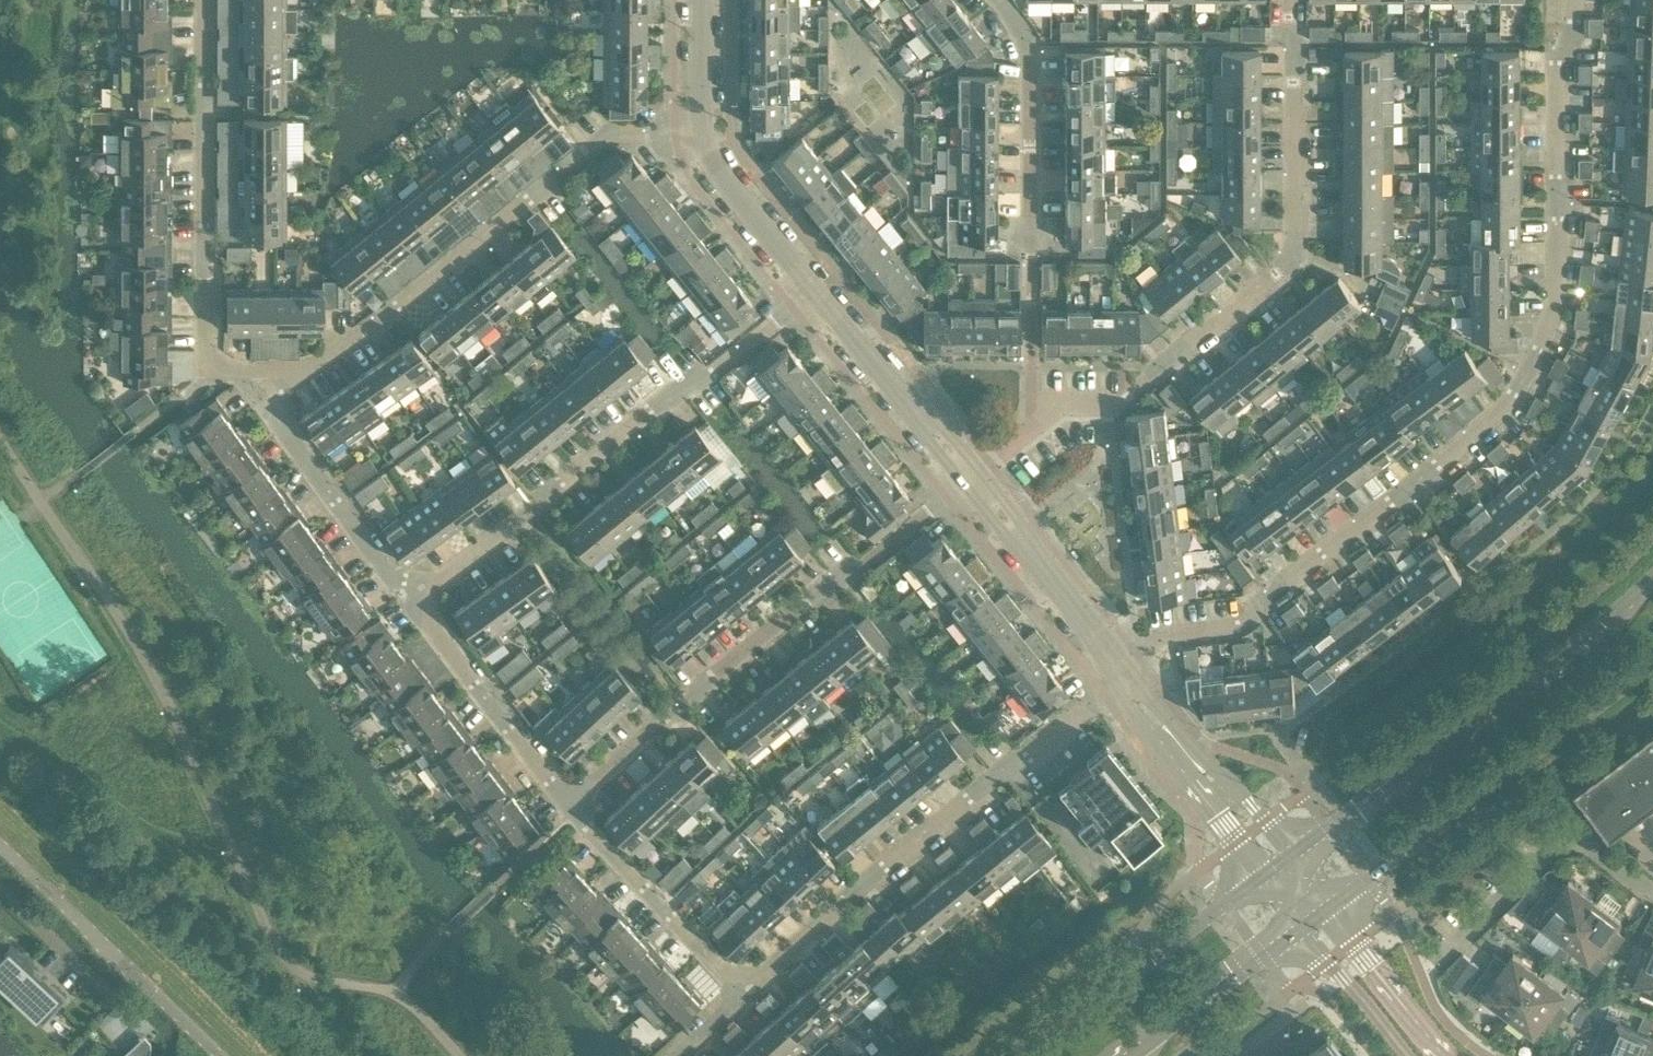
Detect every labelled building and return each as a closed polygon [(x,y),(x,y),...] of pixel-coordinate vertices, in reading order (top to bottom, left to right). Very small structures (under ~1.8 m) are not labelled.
[(243,8),(285,8),(285,0),(243,0),(243,8)] [(603,8),(660,8),(660,0),(603,0),(603,8)] [(852,10),(859,4),(856,0),(844,0),(852,10)] [(909,7),(917,0),(889,0),(900,14),(909,7)] [(924,25),(953,1),(952,0),(917,0),(909,7),(924,25)] [(924,25),(938,44),(968,20),(953,1),(924,25)] [(122,25),(122,37),(171,37),(171,23),(166,23),(166,4),(119,4),(119,25),(122,25)] [(1631,27),(1652,28),(1652,5),(1632,4),(1631,27)] [(749,5),(749,29),(787,29),(798,29),(798,5),(749,5)] [(243,8),(243,32),(285,32),(298,32),(298,8),(285,8),(243,8)] [(603,8),(603,32),(645,32),(645,21),(660,21),(660,8),(603,8)] [(817,15),(817,29),(827,29),(827,15),(817,15)] [(1589,17),(1589,26),(1603,26),(1603,17),(1589,17)] [(864,25),(873,36),(880,30),(872,19),(864,25)] [(954,63),(962,57),(964,61),(991,61),(991,51),(982,40),(984,39),(968,20),(938,44),(954,63)] [(219,25),(219,32),(238,32),(238,26),(235,22),(221,22),(219,25)] [(1310,39),(1334,39),(1334,25),(1310,25),(1310,39)] [(1239,40),(1264,40),(1264,26),(1239,26),(1239,40)] [(1603,26),(1589,26),(1589,36),(1603,36),(1603,26)] [(1630,51),(1652,52),(1652,28),(1631,27),(1630,51)] [(749,29),(750,53),(788,53),(787,29),(749,29)] [(827,29),(817,29),(817,43),(827,42),(827,29)] [(880,30),(873,36),(882,47),(889,41),(880,30)] [(1060,39),(1073,39),(1073,30),(1060,30),(1060,39)] [(1073,30),(1073,39),(1087,39),(1087,30),(1073,30)] [(1107,40),(1121,40),(1121,30),(1107,30),(1107,40)] [(1121,30),(1121,40),(1134,40),(1134,30),(1121,30)] [(1154,40),(1168,40),(1168,30),(1154,30),(1154,40)] [(1168,30),(1168,40),(1182,40),(1182,30),(1168,30)] [(1202,40),(1216,40),(1216,30),(1202,30),(1202,40)] [(1216,30),(1216,40),(1229,40),(1229,30),(1216,30)] [(1345,40),(1359,40),(1359,30),(1345,30),(1345,40)] [(1359,30),(1359,40),(1373,40),(1373,30),(1359,30)] [(1392,40),(1406,40),(1406,30),(1392,30),(1392,40)] [(1406,30),(1406,40),(1420,40),(1420,30),(1406,30)] [(1440,40),(1453,40),(1453,30),(1440,30),(1440,40)] [(1453,30),(1453,40),(1467,40),(1467,30),(1453,30)] [(1486,40),(1500,40),(1500,30),(1486,30),(1486,40)] [(238,32),(219,32),(219,38),(221,41),(235,41),(238,38),(238,32)] [(243,32),(243,55),(285,56),(285,32),(243,32)] [(603,32),(603,56),(660,56),(660,43),(645,43),(645,32),(603,32)] [(119,50),(119,70),(166,70),(166,52),(171,52),(171,37),(122,37),(122,50),(119,50)] [(1149,60),(1159,60),(1159,46),(1149,46),(1149,60)] [(1345,51),(1345,75),(1393,75),(1393,51),(1388,51),(1388,49),(1381,49),(1381,51),(1345,51)] [(1221,51),(1221,75),(1258,75),(1258,50),(1221,51)] [(1065,51),(1065,75),(1103,75),(1103,51),(1065,51)] [(1420,65),(1429,65),(1429,51),(1420,51),(1420,65)] [(1436,65),(1445,65),(1445,51),(1436,51),(1436,65)] [(1483,51),(1483,75),(1520,75),(1520,51),(1483,51)] [(1629,75),(1652,76),(1652,52),(1630,51),(1629,75)] [(750,53),(750,76),(788,76),(788,53),(750,53)] [(243,55),(243,79),(285,79),(298,79),(298,56),(285,56),(243,55)] [(603,56),(603,79),(645,79),(645,68),(660,68),(660,56),(603,56)] [(894,62),(903,73),(910,67),(901,56),(894,62)] [(957,74),(957,99),(995,99),(995,74),(991,74),(991,61),(964,61),(965,74),(957,74)] [(1166,61),(1166,75),(1175,75),(1175,61),(1166,61)] [(818,62),(818,76),(827,76),(827,62),(818,62)] [(1579,64),(1579,73),(1593,73),(1593,64),(1579,64)] [(166,70),(119,70),(119,87),(111,87),(111,107),(124,107),(124,104),(139,104),(139,111),(151,111),(151,104),(171,103),(171,88),(166,88),(166,70)] [(219,72),(219,79),(238,79),(238,73),(235,70),(221,70),(219,72)] [(1593,73),(1579,73),(1579,82),(1593,82),(1593,73)] [(1065,75),(1065,99),(1103,99),(1103,75),(1065,75)] [(1175,75),(1166,75),(1166,89),(1175,89),(1175,75)] [(1212,75),(1212,99),(1258,99),(1258,75),(1221,75),(1212,75)] [(1345,75),(1345,99),(1393,99),(1393,75),(1345,75)] [(1483,75),(1483,99),(1520,99),(1520,75),(1483,75)] [(1628,99),(1652,99),(1652,76),(1629,75),(1628,99)] [(750,76),(750,100),(788,100),(788,76),(750,76)] [(827,76),(818,76),(818,90),(827,90),(827,76)] [(238,79),(219,79),(219,86),(221,88),(235,88),(238,85),(238,79)] [(285,79),(243,79),(243,104),(285,104),(285,79)] [(603,104),(608,104),(608,117),(634,117),(634,104),(645,104),(645,79),(603,79),(603,104)] [(1149,85),(1149,99),(1159,99),(1159,85),(1149,85)] [(1420,85),(1420,99),(1429,99),(1429,85),(1420,85)] [(1436,85),(1436,99),(1445,99),(1445,85),(1436,85)] [(530,93),(511,108),(538,141),(557,125),(538,102),(530,93)] [(920,99),(920,113),(930,113),(930,99),(920,99)] [(957,99),(957,122),(995,122),(995,99),(957,99)] [(1065,99),(1065,122),(1103,122),(1103,99),(1065,99)] [(1159,99),(1149,99),(1149,113),(1159,113),(1159,99)] [(1212,99),(1212,122),(1258,122),(1258,99),(1212,99)] [(1345,99),(1345,122),(1393,123),(1393,99),(1345,99)] [(1429,99),(1420,99),(1420,113),(1429,113),(1429,99)] [(1445,99),(1436,99),(1436,113),(1445,113),(1445,99)] [(1472,99),(1472,123),(1520,123),(1520,99),(1483,99),(1472,99)] [(1627,122),(1652,123),(1652,99),(1628,99),(1627,122)] [(750,125),(755,125),(755,138),(781,138),(781,124),(788,124),(788,100),(750,100),(750,125)] [(487,116),(493,123),(519,156),(538,141),(511,108),(505,101),(487,116)] [(1175,109),(1165,109),(1165,122),(1175,122),(1175,113),(1175,109)] [(118,132),(118,152),(166,152),(166,134),(171,134),(171,119),(151,119),(151,111),(139,111),(139,119),(123,119),(122,132),(118,132)] [(1579,111),(1579,120),(1593,120),(1593,111),(1579,111)] [(243,119),(243,144),(285,144),(285,119),(243,119)] [(1593,120),(1579,120),(1579,130),(1593,130),(1593,120)] [(957,122),(957,146),(995,146),(995,122),(957,122)] [(1065,122),(1065,146),(1103,146),(1103,122),(1065,122)] [(1175,122),(1165,122),(1165,136),(1175,136),(1175,122)] [(1212,146),(1221,146),(1258,146),(1258,122),(1212,122),(1212,146)] [(1345,122),(1345,146),(1393,146),(1393,123),(1345,122)] [(1626,146),(1652,147),(1652,123),(1627,122),(1626,146)] [(493,123),(474,138),(501,171),(519,156),(493,123)] [(1472,123),(1472,146),(1520,146),(1520,123),(1472,123)] [(920,132),(920,146),(930,146),(930,132),(920,132)] [(1149,132),(1149,146),(1159,146),(1159,132),(1149,132)] [(852,139),(861,150),(868,144),(860,133),(852,139)] [(1420,133),(1420,146),(1429,146),(1429,133),(1420,133)] [(1436,133),(1436,146),(1445,146),(1445,133),(1436,133)] [(219,137),(219,144),(238,144),(238,138),(235,134),(221,134),(219,137)] [(771,161),(786,180),(816,156),(800,137),(771,161)] [(474,138),(456,153),(482,186),(501,171),(474,138)] [(781,144),(781,138),(755,138),(755,141),(767,156),(769,154),(781,144)] [(546,141),(541,145),(553,160),(558,156),(559,152),(550,142),(546,141)] [(238,144),(219,144),(219,150),(221,153),(235,153),(238,150),(238,144)] [(243,144),(243,167),(285,167),(285,144),(243,144)] [(868,144),(861,150),(870,161),(877,155),(868,144)] [(553,160),(541,145),(536,149),(536,154),(544,164),(548,164),(553,160)] [(1625,169),(1652,170),(1652,147),(1626,146),(1615,145),(1614,169),(1625,169)] [(930,146),(920,146),(920,160),(930,160),(930,146)] [(946,146),(946,170),(995,170),(995,146),(957,146),(946,146)] [(1065,146),(1065,170),(1103,170),(1103,146),(1065,146)] [(1159,146),(1149,146),(1149,160),(1159,160),(1159,146)] [(1221,146),(1221,170),(1258,170),(1258,146),(1221,146)] [(1345,146),(1345,170),(1393,170),(1393,146),(1345,146)] [(1429,146),(1420,146),(1420,160),(1429,160),(1429,146)] [(1445,146),(1436,146),(1436,160),(1445,160),(1445,146)] [(1472,170),(1483,170),(1520,170),(1520,146),(1472,146),(1472,170)] [(598,180),(613,200),(646,174),(631,154),(622,161),(614,150),(594,167),(602,177),(598,180)] [(122,173),(122,185),(171,185),(171,171),(166,171),(166,152),(118,152),(118,173),(122,173)] [(456,153),(437,168),(464,201),(482,186),(456,153)] [(786,180),(801,198),(831,174),(816,156),(786,180)] [(1165,156),(1165,170),(1175,170),(1175,156),(1165,156)] [(1579,158),(1579,167),(1593,167),(1593,158),(1579,158)] [(238,182),(235,182),(238,185),(238,191),(243,191),(285,191),(285,167),(243,167),(243,179),(238,179),(238,182)] [(801,198),(816,217),(846,193),(854,186),(839,167),(831,174),(801,198)] [(1593,167),(1579,167),(1579,177),(1593,177),(1593,167)] [(437,168),(419,183),(446,216),(464,201),(437,168)] [(1625,169),(1624,194),(1652,195),(1652,170),(1625,169)] [(882,176),(891,187),(898,181),(889,170),(882,176)] [(946,170),(946,193),(995,193),(995,170),(946,170)] [(1065,170),(1065,193),(1103,193),(1114,193),(1114,170),(1103,170),(1065,170)] [(1175,170),(1165,170),(1165,183),(1175,183),(1175,170)] [(1221,170),(1221,193),(1258,193),(1258,170),(1221,170)] [(1345,170),(1345,194),(1393,194),(1393,170),(1345,170)] [(1483,170),(1483,194),(1520,194),(1520,170),(1483,170)] [(509,171),(504,175),(516,190),(522,186),(522,182),(514,171),(509,171)] [(613,200),(628,218),(673,182),(665,173),(653,182),(646,174),(613,200)] [(516,190),(504,175),(499,179),(499,183),(507,194),(511,194),(516,190)] [(920,179),(920,193),(930,193),(930,179),(920,179)] [(1149,180),(1149,193),(1158,193),(1159,180),(1149,180)] [(1420,180),(1420,194),(1429,194),(1429,180),(1420,180)] [(1436,180),(1436,194),(1445,194),(1445,180),(1436,180)] [(898,181),(891,187),(899,198),(907,192),(898,181)] [(219,184),(219,191),(238,191),(238,185),(235,182),(221,182),(219,184)] [(628,218),(643,236),(676,210),(669,201),(681,192),(673,182),(628,218)] [(419,183),(401,198),(427,231),(446,216),(419,183)] [(119,197),(119,218),(166,218),(166,200),(171,200),(171,185),(122,185),(122,197),(119,197)] [(238,191),(219,191),(219,198),(221,200),(235,200),(238,197),(238,191)] [(243,191),(243,215),(285,215),(285,191),(243,191)] [(816,217),(831,235),(861,211),(846,193),(816,217)] [(930,193),(920,193),(920,207),(930,207),(930,193)] [(946,193),(946,217),(995,217),(995,193),(946,193)] [(1065,193),(1065,217),(1103,217),(1103,193),(1065,193)] [(1158,193),(1149,193),(1149,207),(1158,207),(1158,193)] [(1232,218),(1232,229),(1236,231),(1258,231),(1258,193),(1221,193),(1221,218),(1232,218)] [(1345,194),(1345,217),(1393,218),(1393,194),(1345,194)] [(1429,194),(1420,194),(1420,208),(1429,208),(1429,194)] [(1445,194),(1436,194),(1436,208),(1445,208),(1445,194)] [(1483,194),(1483,218),(1520,218),(1520,194),(1483,194)] [(401,198),(382,213),(409,246),(427,231),(401,198)] [(472,201),(467,205),(479,220),(485,216),(485,212),(477,201),(472,201)] [(479,220),(467,205),(462,209),(462,213),(470,224),(474,224),(479,220)] [(643,236),(658,255),(703,219),(695,209),(683,219),(676,210),(643,236)] [(1625,232),(1652,235),(1652,212),(1627,209),(1625,232)] [(831,235),(846,253),(875,230),(861,211),(831,235)] [(382,213),(364,228),(391,260),(409,246),(382,213)] [(285,215),(243,215),(243,239),(285,239),(285,215)] [(899,223),(908,233),(916,227),(907,217),(899,223)] [(946,217),(946,242),(946,254),(957,254),(957,255),(983,255),(983,242),(995,242),(995,217),(946,217)] [(1103,217),(1065,217),(1065,242),(1077,242),(1077,255),(1103,255),(1103,217)] [(1345,217),(1345,241),(1382,241),(1393,241),(1393,218),(1345,217)] [(122,238),(122,251),(171,251),(171,236),(166,236),(166,218),(119,218),(119,238),(122,238)] [(1163,218),(1153,227),(1159,234),(1169,225),(1163,218)] [(1473,218),(1473,241),(1510,241),(1510,243),(1520,243),(1520,218),(1483,218),(1473,218)] [(658,255),(673,273),(705,247),(698,238),(710,228),(703,219),(658,255)] [(1586,219),(1585,228),(1599,229),(1600,220),(1586,219)] [(550,226),(522,249),(547,280),(575,256),(550,226)] [(916,227),(908,233),(917,244),(924,238),(916,227)] [(1159,234),(1153,227),(1142,235),(1148,243),(1159,234)] [(1215,227),(1196,242),(1220,272),(1249,248),(1236,231),(1232,229),(1222,236),(1215,227)] [(1419,241),(1429,241),(1429,227),(1419,227),(1419,241)] [(1436,227),(1436,241),(1445,241),(1445,227),(1436,227)] [(364,228),(346,243),(372,275),(381,268),(384,273),(387,271),(397,283),(401,284),(406,279),(394,264),(391,260),(364,228)] [(1599,229),(1585,228),(1584,237),(1598,239),(1599,229)] [(219,238),(238,238),(238,232),(235,229),(221,229),(219,231),(219,238)] [(846,253),(861,272),(890,248),(875,230),(846,253)] [(435,231),(430,235),(443,250),(448,245),(448,242),(440,231),(435,231)] [(1622,254),(1652,258),(1652,235),(1625,232),(1622,254)] [(1171,249),(1178,257),(1201,287),(1220,272),(1196,242),(1189,234),(1171,249)] [(443,250),(430,235),(426,239),(425,243),(434,254),(437,254),(443,250)] [(1387,277),(1381,289),(1405,300),(1411,288),(1397,281),(1398,279),(1399,275),(1400,271),(1399,267),(1397,264),(1394,260),(1391,258),(1387,257),(1383,256),(1382,256),(1382,241),(1345,241),(1345,266),(1377,266),(1377,273),(1387,277)] [(1445,241),(1436,241),(1436,255),(1445,255),(1445,241)] [(1473,241),(1473,265),(1510,265),(1510,243),(1510,241),(1473,241)] [(336,307),(350,307),(349,294),(372,275),(346,243),(327,258),(341,276),(336,280),(336,307)] [(226,246),(226,260),(251,260),(251,246),(226,246)] [(673,273),(688,291),(732,256),(724,246),(713,256),(705,247),(673,273)] [(861,272),(876,290),(905,266),(890,248),(861,272)] [(522,249),(505,263),(529,294),(535,301),(552,287),(547,280),(522,249)] [(119,263),(119,283),(166,284),(166,265),(171,265),(171,251),(122,251),(122,263),(119,263)] [(1620,277),(1652,280),(1652,258),(1622,254),(1620,277)] [(688,291),(703,310),(735,284),(728,275),(740,265),(732,256),(688,291)] [(1178,257),(1159,272),(1183,302),(1201,287),(1178,257)] [(394,264),(406,279),(411,275),(412,271),(403,261),(399,261),(394,264)] [(957,271),(971,271),(971,261),(957,261),(957,271)] [(971,261),(971,271),(984,271),(984,262),(971,261)] [(1005,288),(1019,288),(1019,262),(1005,262),(1005,288)] [(1040,288),(1054,288),(1054,262),(1040,262),(1040,288)] [(1075,271),(1089,271),(1089,262),(1075,262),(1075,271)] [(1089,262),(1089,271),(1103,271),(1103,262),(1089,262)] [(505,263),(487,277),(512,308),(529,294),(505,263)] [(1582,263),(1581,272),(1595,274),(1596,264),(1582,263)] [(1462,289),(1473,288),(1510,289),(1510,265),(1473,265),(1462,265),(1462,289)] [(876,290),(891,309),(900,320),(920,303),(926,292),(905,266),(876,290)] [(1142,290),(1136,294),(1145,310),(1143,312),(1159,332),(1170,323),(1165,316),(1183,302),(1159,272),(1140,288),(1142,290)] [(1426,272),(1420,284),(1429,288),(1435,276),(1426,272)] [(1595,274),(1581,272),(1580,281),(1594,283),(1595,274)] [(487,277),(470,292),(495,322),(512,308),(487,277)] [(1339,277),(1319,292),(1343,321),(1362,305),(1339,277)] [(1617,299),(1652,303),(1652,280),(1620,277),(1617,299)] [(298,289),(298,331),(322,331),(322,307),(336,307),(336,280),(322,280),(322,289),(298,289)] [(123,304),(123,316),(171,316),(171,302),(166,302),(166,284),(119,283),(119,304),(123,304)] [(735,284),(703,310),(727,340),(754,318),(745,307),(751,303),(735,284)] [(1429,288),(1420,284),(1414,297),(1423,301),(1429,288)] [(582,286),(574,292),(583,303),(590,296),(582,286)] [(1473,288),(1462,289),(1462,291),(1471,304),(1473,304),(1473,312),(1510,312),(1521,312),(1521,299),(1510,299),(1510,289),(1473,288)] [(226,331),(251,331),(251,289),(226,289),(226,331)] [(251,331),(274,331),(274,289),(251,289),(251,331)] [(274,331),(298,331),(298,289),(274,289),(274,331)] [(1405,300),(1381,289),(1376,302),(1400,313),(1405,300)] [(470,292),(453,306),(478,336),(495,322),(470,292)] [(1319,292),(1301,307),(1324,336),(1343,321),(1319,292)] [(590,296),(583,303),(585,305),(591,313),(599,307),(590,296)] [(947,348),(971,348),(971,299),(947,299),(947,310),(947,348)] [(971,348),(994,348),(994,310),(994,299),(971,299),(971,348)] [(1615,321),(1652,325),(1652,303),(1617,299),(1615,321)] [(922,348),(947,348),(947,310),(924,310),(924,308),(920,303),(900,320),(908,331),(921,347),(922,346),(922,348)] [(453,306),(435,320),(460,350),(478,336),(453,306)] [(557,306),(547,315),(553,322),(563,314),(557,306)] [(1301,307),(1283,322),(1306,350),(1324,336),(1301,307)] [(1577,307),(1576,317),(1590,318),(1591,309),(1577,307)] [(994,310),(994,348),(1019,348),(1019,310),(994,310)] [(1065,348),(1065,310),(1041,310),(1041,348),(1065,348)] [(1089,310),(1065,310),(1065,348),(1089,348),(1089,310)] [(1113,310),(1089,310),(1089,348),(1113,348),(1113,310)] [(1137,310),(1113,310),(1113,348),(1137,348),(1137,341),(1148,341),(1159,332),(1143,312),(1137,312),(1137,310)] [(1473,337),(1492,337),(1492,350),(1519,350),(1519,336),(1510,336),(1510,312),(1473,312),(1473,337)] [(553,322),(547,315),(536,324),(542,331),(553,322)] [(119,329),(119,349),(166,349),(166,331),(171,331),(171,316),(123,316),(123,329),(119,329)] [(1590,318),(1576,317),(1575,326),(1589,328),(1590,318)] [(435,320),(417,335),(442,365),(460,350),(435,320)] [(565,321),(555,329),(561,337),(571,328),(565,321)] [(1613,343),(1652,347),(1652,336),(1652,325),(1615,321),(1613,343)] [(1283,322),(1264,337),(1288,365),(1306,350),(1283,322)] [(561,337),(555,329),(544,338),(550,345),(561,337)] [(1400,329),(1394,341),(1403,345),(1408,333),(1400,329)] [(620,333),(600,349),(627,381),(646,366),(643,362),(653,353),(637,333),(626,341),(620,333)] [(513,342),(512,343),(518,350),(529,342),(523,334),(513,342)] [(267,355),(274,355),(274,336),(268,336),(265,339),(265,353),(267,355)] [(274,336),(274,355),(281,355),(284,352),(284,339),(280,336),(274,336)] [(1264,337),(1246,352),(1276,389),(1294,374),(1288,365),(1264,337)] [(412,339),(393,352),(415,385),(434,371),(412,339)] [(1403,345),(1394,341),(1388,353),(1397,357),(1403,345)] [(512,343),(501,352),(507,359),(518,350),(512,343)] [(762,398),(769,392),(802,366),(786,347),(778,353),(770,343),(749,359),(758,370),(747,379),(762,398)] [(1613,343),(1600,366),(1635,385),(1651,355),(1652,347),(1613,343)] [(1465,348),(1445,363),(1468,392),(1487,378),(1492,385),(1504,376),(1488,355),(1477,364),(1465,348)] [(166,349),(119,349),(119,370),(123,370),(123,383),(171,383),(171,367),(166,367),(166,349)] [(600,349),(582,364),(609,396),(627,381),(600,349)] [(529,350),(518,359),(524,367),(535,358),(529,350)] [(393,352),(374,365),(397,397),(415,385),(393,352)] [(1246,352),(1228,367),(1251,395),(1258,404),(1276,389),(1246,352)] [(1358,355),(1347,363),(1353,371),(1364,362),(1358,355)] [(1558,357),(1553,365),(1565,372),(1570,364),(1558,357)] [(524,367),(518,359),(507,368),(513,375),(524,367)] [(488,362),(477,371),(483,379),(494,370),(488,362)] [(1353,371),(1347,363),(1336,372),(1342,380),(1353,371)] [(1374,363),(1363,371),(1369,379),(1380,370),(1374,363)] [(1445,363),(1427,377),(1449,406),(1468,392),(1445,363)] [(582,364),(564,379),(590,411),(609,396),(582,364)] [(374,365),(356,378),(379,410),(397,397),(374,365)] [(769,392),(784,411),(829,375),(821,365),(809,375),(802,366),(769,392)] [(1565,372),(1553,365),(1549,373),(1561,380),(1565,372)] [(1600,366),(1590,385),(1624,404),(1635,385),(1600,366)] [(1228,367),(1209,381),(1233,410),(1251,395),(1228,367)] [(1421,370),(1403,384),(1430,421),(1449,406),(1427,377),(1421,370)] [(483,379),(477,371),(467,380),(473,387),(483,379)] [(1369,379),(1363,371),(1352,380),(1358,387),(1369,379)] [(791,435),(799,429),(832,403),(825,394),(837,384),(829,375),(784,411),(776,417),(791,435)] [(356,378),(338,391),(360,423),(366,430),(384,417),(379,410),(356,378)] [(564,379),(545,393),(572,426),(590,411),(564,379)] [(492,380),(481,389),(487,396),(498,388),(492,380)] [(1233,410),(1209,381),(1190,397),(1220,434),(1239,418),(1233,410)] [(1159,391),(1176,411),(1186,403),(1170,382),(1159,391)] [(1321,384),(1310,393),(1316,400),(1327,392),(1321,384)] [(1383,399),(1386,403),(1391,410),(1392,410),(1411,435),(1412,434),(1430,421),(1403,384),(1383,399)] [(1590,385),(1579,405),(1613,424),(1624,404),(1590,385)] [(487,396),(481,389),(471,398),(477,405),(487,396)] [(338,391),(320,404),(342,436),(347,443),(366,430),(360,423),(338,391)] [(545,393),(527,408),(554,441),(572,426),(545,393)] [(1316,400),(1310,393),(1300,402),(1306,409),(1316,400)] [(1336,393),(1326,401),(1332,409),(1342,400),(1336,393)] [(1536,396),(1531,404),(1544,411),(1548,403),(1536,396)] [(182,438),(194,455),(232,427),(221,412),(225,409),(216,397),(177,425),(185,436),(182,438)] [(1332,409),(1326,401),(1315,410),(1321,418),(1332,409)] [(799,429),(814,447),(858,411),(851,402),(839,411),(832,403),(799,429)] [(1386,403),(1368,417),(1395,453),(1415,438),(1412,434),(1411,435),(1392,410),(1391,410),(1386,403)] [(320,404),(301,417),(323,449),(342,436),(320,404)] [(1544,411),(1531,404),(1527,412),(1539,419),(1544,411)] [(1579,405),(1568,424),(1602,443),(1613,424),(1579,405)] [(447,407),(436,415),(441,422),(452,414),(447,407)] [(527,408),(509,423),(535,456),(554,441),(527,408)] [(1127,414),(1130,439),(1167,434),(1164,410),(1127,414)] [(814,447),(829,466),(861,439),(854,431),(866,421),(858,411),(814,447)] [(1284,414),(1273,423),(1279,430),(1290,422),(1284,414)] [(441,422),(436,415),(424,423),(430,430),(441,422)] [(535,456),(509,423),(502,415),(483,430),(516,471),(535,456)] [(1349,431),(1354,438),(1376,468),(1395,453),(1368,417),(1349,431)] [(456,420),(445,428),(451,436),(462,428),(456,420)] [(1279,430),(1273,423),(1263,432),(1269,439),(1279,430)] [(1300,423),(1289,431),(1295,439),(1306,430),(1300,423)] [(1568,424),(1557,444),(1591,463),(1602,443),(1568,424)] [(694,425),(675,441),(702,474),(721,458),(694,425)] [(209,469),(216,479),(255,450),(247,438),(243,441),(232,427),(194,455),(206,471),(209,469)] [(451,436),(445,428),(434,436),(439,444),(451,436)] [(1295,439),(1289,431),(1278,440),(1284,447),(1295,439)] [(410,433),(399,441),(405,448),(416,440),(410,433)] [(1130,439),(1133,462),(1170,457),(1167,434),(1130,439)] [(829,466),(820,473),(835,491),(844,484),(888,448),(880,438),(869,448),(861,439),(829,466)] [(1354,438),(1335,453),(1357,482),(1376,468),(1354,438)] [(1199,440),(1201,454),(1210,453),(1209,439),(1199,440)] [(1502,440),(1495,446),(1504,457),(1511,451),(1502,440)] [(405,448),(399,441),(388,449),(394,456),(405,448)] [(675,441),(657,456),(683,488),(690,497),(708,482),(702,474),(675,441)] [(1557,444),(1537,461),(1562,491),(1588,469),(1591,463),(1557,444)] [(1330,445),(1311,460),(1338,496),(1357,482),(1335,453),(1330,445)] [(420,446),(409,454),(414,462),(426,454),(420,446)] [(1504,457),(1495,446),(1488,452),(1497,463),(1504,457)] [(844,484),(859,502),(891,476),(884,467),(896,458),(888,448),(844,484)] [(221,491),(233,507),(271,479),(260,465),(264,462),(255,450),(216,479),(224,489),(221,491)] [(490,451),(472,465),(495,497),(513,483),(490,451)] [(1263,452),(1253,461),(1259,468),(1269,460),(1263,452)] [(1210,453),(1201,454),(1202,467),(1212,466),(1210,453)] [(414,462),(409,454),(398,462),(403,470),(414,462)] [(657,456),(638,471),(665,503),(683,488),(657,456)] [(369,457),(361,463),(369,474),(377,468),(369,457)] [(1133,462),(1135,486),(1173,481),(1170,457),(1133,462)] [(1218,467),(1225,475),(1235,466),(1229,458),(1218,467)] [(1311,460),(1292,474),(1319,510),(1338,496),(1311,460)] [(1259,468),(1253,461),(1242,469),(1248,477),(1259,468)] [(1537,461),(1520,476),(1545,506),(1562,491),(1537,461)] [(369,474),(361,463),(342,477),(350,488),(369,474)] [(472,465),(453,478),(476,510),(495,497),(472,465)] [(1468,469),(1461,475),(1470,486),(1477,480),(1468,469)] [(638,471),(620,486),(646,518),(665,503),(638,471)] [(380,474),(372,480),(381,491),(388,486),(380,474)] [(1292,474),(1273,488),(1300,524),(1319,510),(1292,474)] [(1470,486),(1461,475),(1454,482),(1463,492),(1470,486)] [(891,476),(859,502),(867,513),(865,529),(873,540),(907,512),(899,502),(907,495),(891,476)] [(1520,476),(1503,490),(1529,520),(1545,506),(1520,476)] [(453,478),(435,491),(458,523),(476,510),(453,478)] [(248,521),(256,531),(295,503),(286,491),(282,494),(271,479),(233,507),(245,524),(248,521)] [(727,488),(733,495),(744,486),(738,479),(727,488)] [(381,491),(372,480),(354,493),(362,505),(381,491)] [(1135,486),(1138,509),(1176,504),(1173,481),(1135,486)] [(620,486),(602,500),(628,533),(646,518),(620,486)] [(1205,487),(1207,501),(1216,500),(1214,486),(1205,487)] [(1273,488),(1254,502),(1282,539),(1300,524),(1273,488)] [(1503,490),(1486,505),(1512,535),(1529,520),(1503,490)] [(435,491),(417,504),(440,536),(458,523),(435,491)] [(737,500),(743,508),(754,499),(748,491),(737,500)] [(1426,505),(1435,516),(1443,510),(1434,499),(1426,505)] [(602,500),(583,515),(610,548),(628,533),(602,500)] [(1216,500),(1207,501),(1208,515),(1218,513),(1216,500)] [(711,501),(700,509),(706,517),(717,508),(711,501)] [(1254,502),(1235,517),(1224,525),(1259,572),(1270,564),(1262,553),(1282,539),(1254,502)] [(260,544),(272,560),(310,532),(299,517),(303,514),(295,503),(256,531),(263,541),(260,544)] [(417,504),(399,517),(422,549),(440,536),(417,504)] [(1138,509),(1141,533),(1179,528),(1176,504),(1138,509)] [(1486,505),(1469,519),(1495,549),(1512,535),(1486,505)] [(706,517),(700,509),(690,518),(696,525),(706,517)] [(721,513),(711,522),(717,529),(727,521),(721,513)] [(610,548),(583,515),(564,531),(591,563),(610,548)] [(422,549),(399,517),(380,530),(403,562),(422,549)] [(1495,549),(1469,519),(1452,535),(1477,564),(1495,549)] [(1404,521),(1397,526),(1405,537),(1412,532),(1404,521)] [(717,529),(711,522),(700,531),(706,538),(717,529)] [(776,525),(757,541),(783,573),(802,558),(799,554),(809,545),(793,525),(782,533),(776,525)] [(1405,537),(1397,526),(1389,532),(1397,543),(1405,537)] [(1141,533),(1144,556),(1182,551),(1179,528),(1141,533)] [(1210,535),(1219,545),(1226,540),(1218,529),(1210,535)] [(674,530),(664,539),(670,546),(680,538),(674,530)] [(287,574),(295,584),(334,555),(325,544),(321,547),(310,532),(272,560),(284,576),(287,574)] [(731,547),(738,556),(765,588),(783,573),(757,541),(750,532),(731,547)] [(908,563),(923,582),(956,556),(940,537),(932,543),(924,533),(903,549),(912,560),(908,563)] [(1413,549),(1420,558),(1443,589),(1462,575),(1432,535),(1413,549)] [(664,539),(653,548),(659,555),(670,546),(664,539)] [(1226,540),(1219,545),(1227,556),(1235,551),(1226,540)] [(685,543),(674,552),(680,559),(691,550),(685,543)] [(1368,547),(1361,553),(1369,564),(1377,559),(1368,547)] [(1144,556),(1147,579),(1185,575),(1182,551),(1144,556)] [(680,559),(674,552),(663,560),(669,568),(680,559)] [(1369,564),(1361,553),(1353,559),(1362,570),(1369,564)] [(299,596),(311,613),(349,585),(338,570),(342,567),(334,555),(295,584),(302,594),(299,596)] [(923,582),(938,601),(983,564),(975,555),(963,565),(956,556),(923,582)] [(1227,564),(1243,584),(1254,576),(1238,555),(1227,564)] [(532,556),(512,571),(536,605),(556,590),(532,556)] [(738,556),(720,571),(746,603),(765,588),(738,556)] [(1420,558),(1402,571),(1426,603),(1443,589),(1420,558)] [(638,560),(627,569),(633,576),(644,568),(638,560)] [(695,577),(701,586),(728,618),(746,603),(720,571),(713,562),(695,577)] [(938,601),(953,619),(986,592),(979,584),(990,574),(983,564),(938,601)] [(633,576),(627,569),(616,577),(622,585),(633,576)] [(512,571),(492,584),(517,619),(536,605),(512,571)] [(1402,571),(1384,585),(1408,616),(1426,603),(1402,571)] [(648,573),(637,581),(643,589),(654,580),(648,573)] [(1333,574),(1325,580),(1333,591),(1341,586),(1333,574)] [(1185,575),(1147,579),(1150,604),(1188,599),(1185,575)] [(868,579),(859,586),(869,598),(878,591),(868,579)] [(1333,591),(1325,580),(1318,586),(1326,597),(1333,591)] [(637,581),(627,590),(633,598),(643,589),(637,581)] [(492,584),(473,598),(498,632),(517,619),(492,584)] [(349,585),(311,613),(323,629),(326,627),(334,637),(373,609),(364,596),(360,599),(349,585)] [(1384,585),(1366,598),(1390,630),(1408,616),(1384,585)] [(701,586),(683,600),(710,633),(728,618),(701,586)] [(953,619),(968,637),(1012,601),(1005,592),(993,601),(986,592),(953,619)] [(498,632),(473,598),(453,613),(483,655),(503,641),(498,632)] [(1366,598),(1349,612),(1372,643),(1390,630),(1366,598)] [(683,600),(665,615),(691,648),(710,633),(683,600)] [(968,637),(983,656),(1015,629),(1008,620),(1020,611),(1012,601),(968,637)] [(1297,601),(1289,607),(1298,618),(1305,612),(1297,601)] [(1298,618),(1289,607),(1282,612),(1290,624),(1298,618)] [(1349,612),(1331,625),(1354,656),(1372,643),(1349,612)] [(852,619),(832,634),(859,667),(877,652),(884,660),(895,651),(866,614),(855,623),(852,619)] [(691,648),(665,615),(646,631),(672,663),(691,648)] [(346,660),(359,676),(396,647),(385,633),(389,630),(380,617),(341,647),(349,657),(346,660)] [(562,622),(551,631),(557,638),(568,629),(562,622)] [(1331,625),(1313,638),(1337,670),(1354,656),(1331,625)] [(983,656),(998,674),(1042,638),(1034,628),(1023,638),(1015,629),(983,656)] [(557,638),(551,631),(540,639),(546,647),(557,638)] [(572,634),(561,643),(567,651),(578,642),(572,634)] [(832,634),(814,649),(841,682),(859,667),(832,634)] [(998,674),(1013,692),(1045,666),(1038,657),(1050,647),(1042,638),(998,674)] [(1294,652),(1301,661),(1316,682),(1318,684),(1337,670),(1313,638),(1294,652)] [(1252,639),(1243,641),(1244,654),(1254,653),(1252,639)] [(1244,654),(1243,641),(1233,642),(1235,656),(1244,654)] [(567,651),(561,643),(550,652),(557,659),(567,651)] [(1206,718),(1229,715),(1224,676),(1201,679),(1197,646),(1183,648),(1187,674),(1189,696),(1201,714),(1205,713),(1206,718)] [(375,690),(382,699),(420,670),(412,658),(407,661),(396,647),(359,676),(371,692),(375,690)] [(522,649),(515,655),(523,665),(531,659),(522,649)] [(814,649),(796,664),(822,697),(841,682),(814,649)] [(523,665),(515,655),(495,670),(504,681),(523,665)] [(611,661),(593,678),(622,709),(640,692),(611,661)] [(1292,668),(1269,670),(1273,709),(1297,707),(1295,698),(1316,682),(1301,661),(1292,668)] [(796,664),(777,679),(804,712),(811,720),(829,705),(822,697),(796,664)] [(535,665),(528,671),(537,681),(544,675),(535,665)] [(1013,692),(1028,711),(1037,722),(1061,702),(1053,692),(1061,685),(1045,666),(1013,692)] [(387,712),(399,728),(437,699),(425,684),(429,681),(420,670),(382,699),(390,709),(387,712)] [(1269,670),(1246,673),(1251,712),(1273,709),(1269,670)] [(537,681),(528,671),(509,686),(517,697),(537,681)] [(1246,673),(1224,676),(1229,715),(1251,712),(1246,673)] [(593,678),(576,694),(604,725),(622,709),(593,678)] [(892,684),(901,695),(908,689),(900,678),(892,684)] [(777,679),(759,694),(786,727),(804,712),(777,679)] [(908,689),(901,695),(910,706),(917,700),(908,689)] [(576,694),(558,710),(587,741),(604,725),(576,694)] [(759,694),(741,709),(767,741),(786,727),(759,694)] [(415,741),(422,751),(461,721),(452,710),(448,713),(437,699),(399,728),(412,744),(415,741)] [(874,701),(863,710),(869,717),(880,709),(874,701)] [(587,741),(558,710),(554,705),(531,726),(546,745),(550,741),(552,743),(553,741),(569,758),(587,741)] [(767,741),(741,709),(722,724),(748,757),(767,741)] [(869,717),(863,710),(852,719),(859,726),(869,717)] [(886,712),(876,721),(882,728),(892,720),(886,712)] [(939,726),(921,741),(945,771),(974,748),(959,730),(949,718),(939,726)] [(427,763),(439,779),(477,751),(466,736),(470,733),(461,721),(422,751),(430,761),(427,763)] [(882,728),(876,721),(865,730),(871,737),(882,728)] [(838,731),(827,739),(833,747),(844,738),(838,731)] [(1575,791),(1610,838),(1643,813),(1652,805),(1652,733),(1636,746),(1608,767),(1575,791)] [(692,739),(673,756),(702,787),(719,772),(725,773),(726,774),(735,766),(705,734),(695,743),(692,739)] [(833,747),(827,739),(816,748),(822,756),(833,747)] [(852,740),(841,749),(847,756),(858,748),(852,740)] [(921,741),(903,755),(928,785),(945,771),(921,741)] [(1067,777),(1066,778),(1067,778),(1081,796),(1080,797),(1091,811),(1075,824),(1087,838),(1103,826),(1113,838),(1115,837),(1128,854),(1129,855),(1159,830),(1145,812),(1149,809),(1155,804),(1140,785),(1135,779),(1117,757),(1107,745),(1104,742),(1085,758),(1087,761),(1084,763),(1067,777)] [(847,756),(841,749),(830,758),(836,765),(847,756)] [(455,793),(463,803),(501,773),(492,762),(488,765),(477,751),(439,779),(452,796),(455,793)] [(903,755),(886,769),(911,800),(928,785),(903,755)] [(673,756),(656,772),(692,811),(709,795),(702,787),(673,756)] [(801,761),(790,769),(796,777),(807,768),(801,761)] [(817,768),(806,777),(812,785),(823,776),(817,768)] [(796,777),(790,769),(779,778),(785,786),(796,777)] [(886,769),(869,783),(893,814),(911,800),(886,769)] [(656,772),(639,788),(667,819),(674,827),(692,811),(656,772)] [(467,815),(480,831),(517,802),(506,788),(510,785),(501,773),(463,803),(470,813),(467,815)] [(844,788),(851,797),(876,828),(893,814),(869,783),(862,774),(844,788)] [(812,785),(806,777),(796,786),(802,793),(812,785)] [(639,788),(621,804),(650,835),(667,819),(639,788)] [(1003,800),(1012,811),(1020,805),(1011,794),(1003,800)] [(851,797),(834,811),(859,842),(876,828),(851,797)] [(517,802),(480,831),(492,847),(495,845),(503,855),(542,826),(532,813),(528,817),(517,802)] [(650,835),(621,804),(603,821),(631,852),(650,835)] [(766,805),(756,815),(763,822),(773,812),(766,805)] [(859,842),(834,811),(816,826),(841,856),(859,842)] [(1025,811),(1007,826),(1032,856),(1039,865),(1057,850),(1050,842),(1025,811)] [(763,822),(756,815),(746,824),(753,831),(763,822)] [(983,817),(975,823),(984,834),(992,828),(983,817)] [(975,823),(968,829),(977,840),(984,834),(975,823)] [(723,824),(713,833),(719,840),(729,831),(723,824)] [(992,828),(984,834),(990,840),(1014,870),(1021,879),(1039,865),(1032,856),(1007,826),(997,834),(992,828)] [(800,828),(783,843),(816,879),(833,863),(800,828)] [(719,840),(713,833),(703,843),(709,850),(719,840)] [(982,846),(972,854),(997,884),(1014,870),(990,840),(989,840),(984,834),(977,840),(982,846)] [(734,836),(724,845),(730,852),(740,843),(734,836)] [(783,843),(767,859),(800,894),(816,879),(783,843)] [(730,852),(724,845),(714,855),(720,862),(730,852)] [(948,845),(941,851),(950,862),(957,856),(948,845)] [(538,900),(552,915),(587,882),(574,869),(578,865),(568,854),(565,857),(559,850),(539,869),(545,876),(532,887),(541,897),(538,900)] [(950,862),(941,851),(934,857),(943,868),(950,862)] [(972,854),(955,868),(980,898),(997,884),(972,854)] [(682,856),(675,862),(685,873),(692,866),(682,856)] [(751,874),(757,880),(783,909),(800,894),(767,859),(751,874)] [(685,873),(675,862),(658,880),(667,890),(685,873)] [(955,868),(938,882),(962,913),(980,898),(955,868)] [(698,869),(691,876),(701,886),(708,879),(698,869)] [(914,873),(906,879),(915,890),(923,884),(914,873)] [(701,886),(691,876),(674,892),(684,903),(679,908),(682,912),(700,895),(696,891),(701,886)] [(915,890),(906,879),(899,885),(908,896),(915,890)] [(757,880),(740,895),(767,924),(783,909),(757,880)] [(1550,891),(1546,896),(1579,921),(1595,901),(1569,881),(1562,889),(1552,881),(1547,888),(1550,891)] [(569,927),(578,936),(613,903),(603,892),(599,896),(587,882),(552,915),(566,929),(569,927)] [(938,882),(920,896),(945,927),(962,913),(938,882)] [(734,888),(717,903),(724,911),(751,939),(767,924),(740,895),(734,888)] [(898,914),(897,915),(909,927),(914,923),(925,936),(924,937),(927,941),(945,927),(920,896),(898,914)] [(1539,899),(1523,920),(1535,928),(1539,923),(1564,942),(1579,921),(1546,896),(1542,902),(1539,899)] [(867,900),(860,906),(869,916),(876,910),(867,900)] [(1595,901),(1579,921),(1612,946),(1617,941),(1620,943),(1625,937),(1615,929),(1621,920),(1595,901)] [(583,948),(597,962),(632,930),(619,917),(623,913),(613,903),(578,936),(586,945),(583,948)] [(869,916),(860,906),(853,913),(862,923),(869,916)] [(894,911),(877,926),(904,955),(924,937),(925,936),(914,923),(909,927),(897,915),(898,914),(895,910),(894,911)] [(724,911),(707,927),(734,955),(751,939),(724,911)] [(1579,921),(1564,942),(1589,961),(1586,964),(1598,973),(1612,955),(1608,952),(1612,946),(1579,921)] [(877,926),(861,941),(887,970),(904,955),(877,926)] [(614,975),(623,984),(658,950),(648,940),(644,943),(632,930),(597,962),(611,977),(614,975)] [(834,930),(827,937),(837,947),(844,940),(834,930)] [(837,947),(827,937),(820,943),(830,953),(837,947)] [(1634,950),(1638,951),(1636,958),(1652,965),(1652,939),(1650,947),(1637,942),(1634,950)] [(861,941),(844,956),(870,985),(887,970),(861,941)] [(1,984),(0,985),(4,989),(5,988),(41,1022),(50,1012),(51,1013),(65,998),(31,967),(31,966),(11,947),(0,958),(0,983),(1,984)] [(628,995),(642,1010),(676,978),(664,965),(668,961),(658,950),(623,984),(631,993),(628,995)] [(1495,964),(1491,969),(1524,995),(1540,974),(1514,954),(1507,963),(1497,955),(1492,961),(1495,964)] [(844,956),(827,970),(854,1000),(861,1008),(878,993),(870,985),(844,956)] [(1626,970),(1638,975),(1633,985),(1652,994),(1652,965),(1636,958),(1633,964),(1629,963),(1626,970)] [(801,961),(795,967),(804,977),(811,985),(837,1014),(844,1023),(861,1008),(854,1000),(827,970),(818,979),(811,971),(801,961)] [(795,967),(788,974),(797,984),(804,977),(795,967)] [(1483,972),(1468,993),(1480,1002),(1484,997),(1508,1015),(1524,995),(1491,969),(1487,975),(1483,972)] [(1540,974),(1524,995),(1557,1020),(1561,1014),(1565,1017),(1579,998),(1568,990),(1565,993),(1540,974)] [(676,978),(642,1010),(656,1025),(659,1023),(668,1032),(703,999),(693,988),(689,991),(676,978)] [(811,985),(794,1000),(820,1030),(837,1014),(811,985)] [(769,991),(762,998),(771,1008),(778,1002),(769,991)] [(1524,995),(1508,1015),(1534,1035),(1541,1027),(1551,1034),(1556,1028),(1553,1025),(1557,1020),(1524,995)] [(771,1008),(762,998),(755,1004),(764,1015),(771,1008)] [(794,1000),(777,1016),(803,1045),(811,1053),(828,1038),(820,1030),(794,1000)] [(1587,1015),(1589,1010),(1580,1005),(1570,1020),(1580,1026),(1587,1015)] [(1598,1034),(1602,1036),(1600,1043),(1631,1055),(1639,1055),(1648,1035),(1618,1022),(1620,1018),(1607,1013),(1598,1034)] [(1599,1020),(1587,1015),(1581,1028),(1594,1033),(1599,1020)] [(760,1030),(784,1055),(791,1055),(803,1045),(777,1016),(760,1030)] [(736,1022),(729,1028),(739,1039),(746,1032),(736,1022)] [(739,1039),(729,1028),(722,1035),(732,1045),(739,1039)] [(744,1045),(754,1055),(784,1055),(760,1030),(744,1045)] [(121,1055),(150,1055),(150,1041),(144,1035),(121,1055)] [(1329,1035),(1301,1055),(1344,1055),(1329,1035)] [(1639,1055),(1652,1055),(1652,1037),(1648,1035),(1639,1055)] [(1590,1055),(1592,1055),(1631,1055),(1600,1043),(1597,1049),(1593,1047),(1590,1055)] [(731,1055),(754,1055),(744,1045),(731,1055)]
